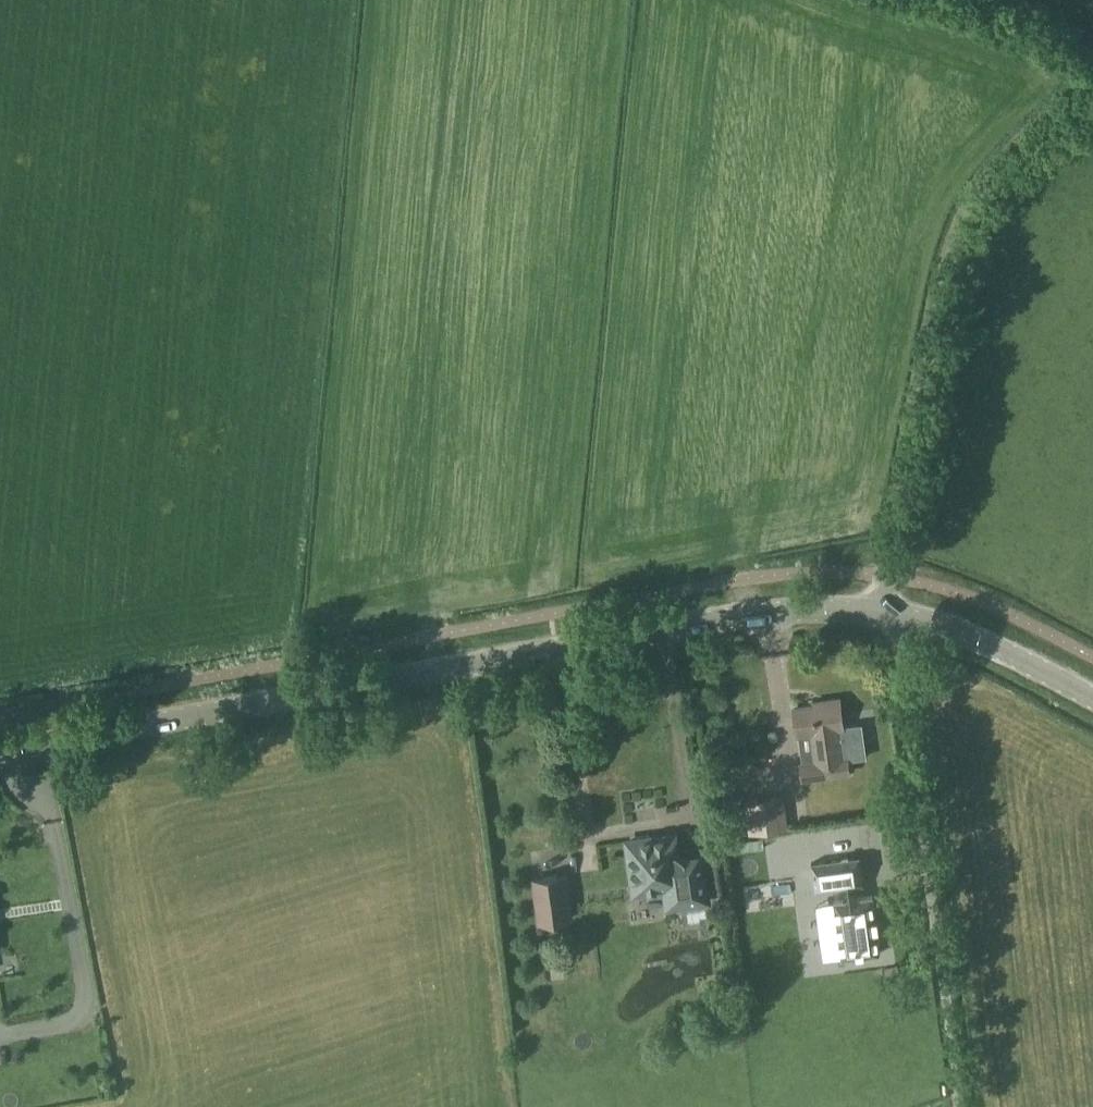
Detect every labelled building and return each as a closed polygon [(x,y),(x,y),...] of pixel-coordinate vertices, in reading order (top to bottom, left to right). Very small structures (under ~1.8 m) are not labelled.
[(823,704),(794,708),(798,735),(817,732),(821,761),(802,764),(804,781),(849,775),(847,758),(866,756),(861,722),(843,724),(840,699),(822,701),(823,704)] [(784,793),(744,798),(748,831),(749,835),(771,831),(788,828),(784,793)] [(672,888),(674,905),(708,900),(702,857),(683,859),(677,854),(674,835),(652,838),(649,835),(638,836),(635,840),(631,841),(634,861),(631,865),(634,889),(652,886),(657,890),(672,888)] [(834,899),(834,900),(836,916),(831,917),(831,918),(819,919),(822,942),(834,940),(834,941),(840,940),(842,956),(842,957),(881,952),(877,929),(880,928),(880,927),(877,927),(876,919),(878,918),(878,917),(876,917),(873,894),(858,896),(856,884),(863,883),(860,855),(811,862),(815,890),(842,886),(844,898),(834,899)] [(534,879),(540,922),(571,918),(565,875),(534,879)]
